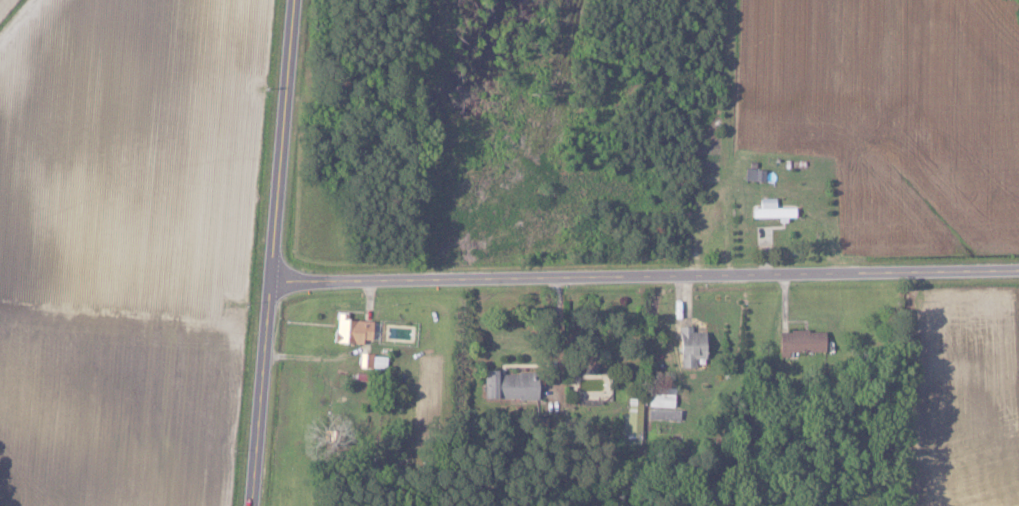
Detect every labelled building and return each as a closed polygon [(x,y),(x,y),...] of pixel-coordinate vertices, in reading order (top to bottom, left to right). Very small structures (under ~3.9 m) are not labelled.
[(764,182),(764,170),(743,169),(742,181),(764,182)] [(774,198),(757,198),(757,208),(749,208),(750,218),(776,217),(776,222),(784,222),(784,217),(794,217),(793,207),(774,208),(774,198)] [(369,320),(344,319),(344,312),(334,312),(333,333),(329,333),(329,342),(359,344),(360,340),(368,340),(369,320)] [(676,367),(693,367),(693,359),(702,359),(702,351),(703,351),(703,331),(690,331),(690,326),(676,326),(676,367)] [(823,331),(776,332),(777,357),(787,357),(787,353),(823,352),(823,331)] [(359,354),(359,367),(385,368),(385,355),(359,354)] [(482,400),(537,399),(537,373),(499,373),(499,370),(481,370),(482,400)] [(672,407),(673,389),(648,389),(647,406),(672,407)]
